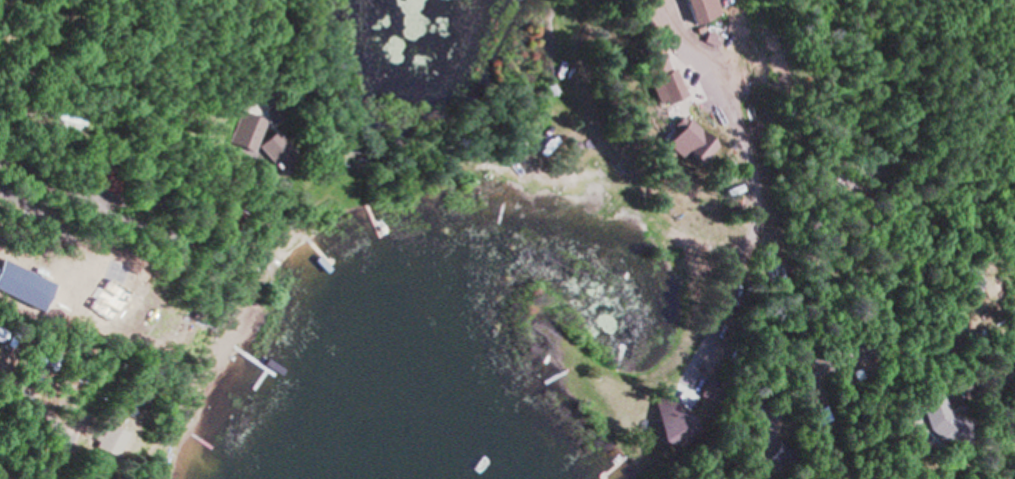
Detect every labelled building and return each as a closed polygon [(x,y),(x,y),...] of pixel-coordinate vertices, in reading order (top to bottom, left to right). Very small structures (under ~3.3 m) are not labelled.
[(682,24),(674,0),(710,0),(714,13),(682,24)] [(698,30),(714,36),(710,47),(694,41),(698,30)] [(663,67),(673,87),(674,87),(677,93),(653,104),(651,100),(647,102),(637,80),(638,79),(631,63),(652,53),(659,69),(663,67)] [(543,81),(550,90),(543,95),(536,86),(543,81)] [(228,109),(253,119),(240,150),(215,140),(228,109)] [(678,117),(707,143),(689,164),(674,150),(668,157),(653,144),(666,130),(663,127),(661,125),(670,114),(675,119),(678,117)] [(262,129),(284,156),(282,157),(267,170),(265,172),(262,168),(261,169),(257,164),(258,163),(243,145),(262,129)] [(833,169),(847,177),(841,187),(827,179),(833,169)] [(147,186),(139,195),(131,189),(138,179),(147,186)] [(714,187),(732,181),(735,191),(718,197),(714,187)] [(352,204),(363,222),(356,226),(345,208),(352,204)] [(310,249),(318,262),(311,267),(302,254),(310,249)] [(345,292),(334,277),(327,283),(337,297),(345,292)] [(192,310),(188,319),(178,314),(182,305),(192,310)] [(711,335),(722,340),(717,353),(706,349),(711,335)] [(66,356),(75,360),(70,370),(61,365),(66,356)] [(835,372),(843,368),(848,376),(840,380),(835,372)] [(896,393),(921,385),(930,411),(934,415),(955,419),(950,445),(918,439),(908,429),(896,393)] [(89,462),(92,454),(84,450),(86,443),(93,446),(95,441),(97,442),(108,416),(118,420),(99,466),(89,462)] [(762,439),(779,448),(769,466),(752,457),(762,439)]
